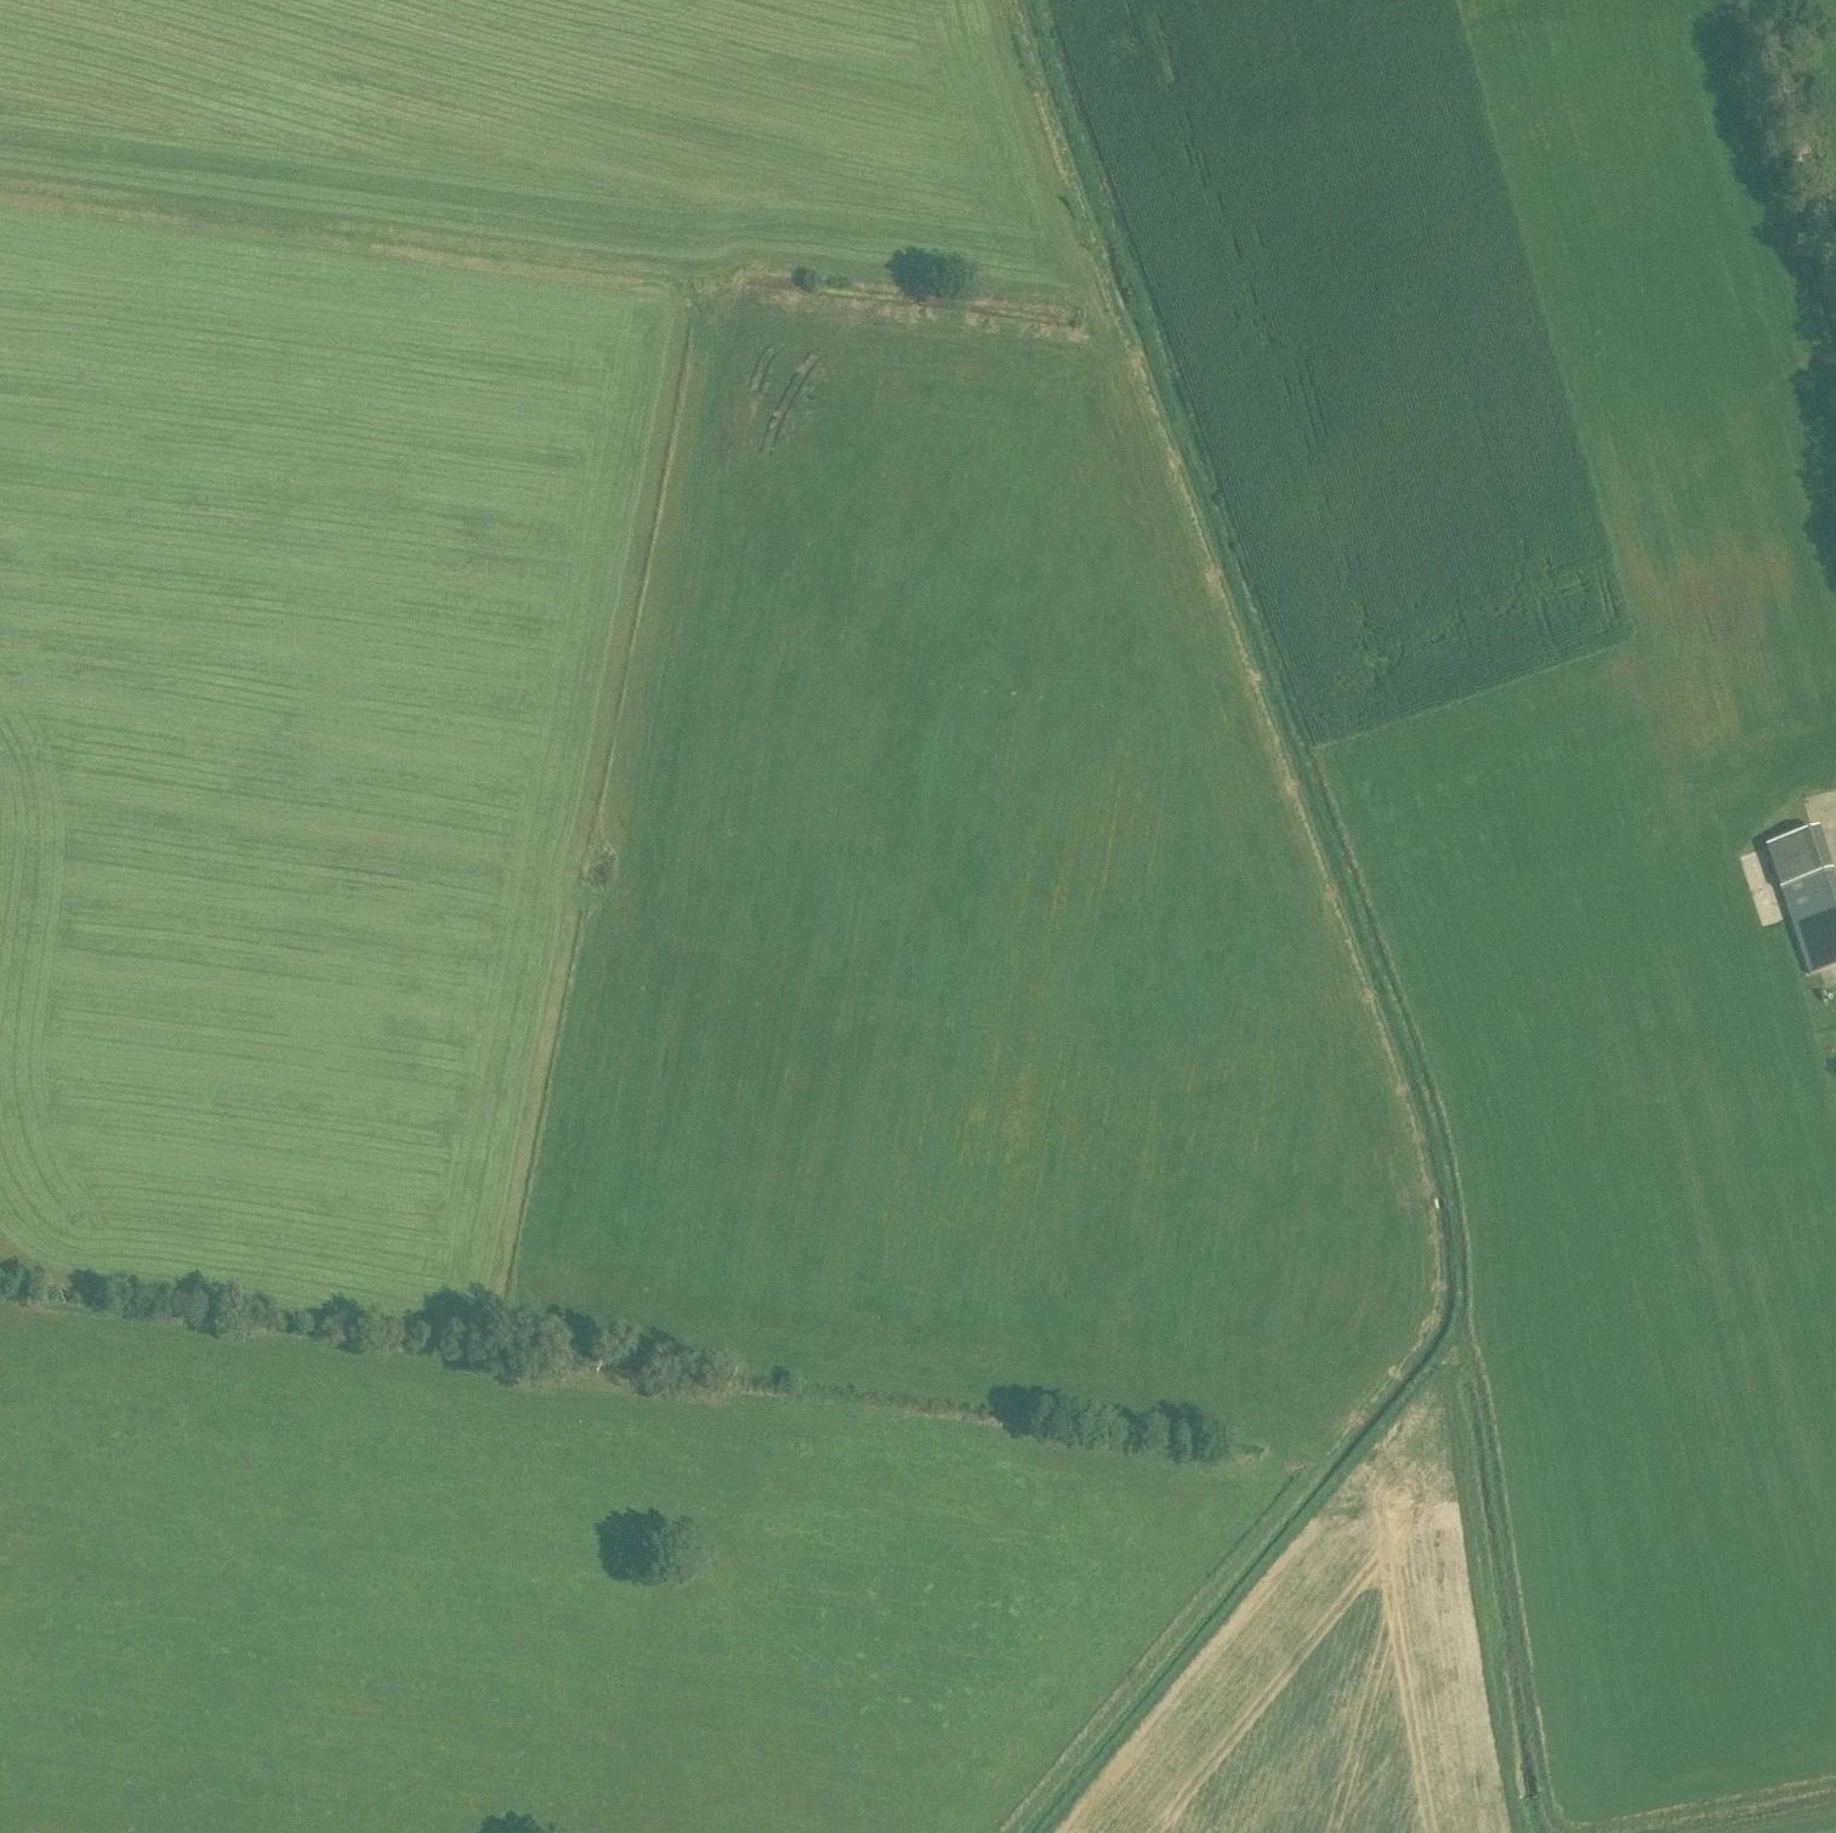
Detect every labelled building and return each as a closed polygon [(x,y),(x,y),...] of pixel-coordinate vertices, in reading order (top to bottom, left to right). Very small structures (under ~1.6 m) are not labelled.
[(1819,830),(1766,848),(1790,918),(1784,921),(1800,969),(1806,967),(1809,975),(1835,966),(1835,881),(1832,870),(1819,830)]
